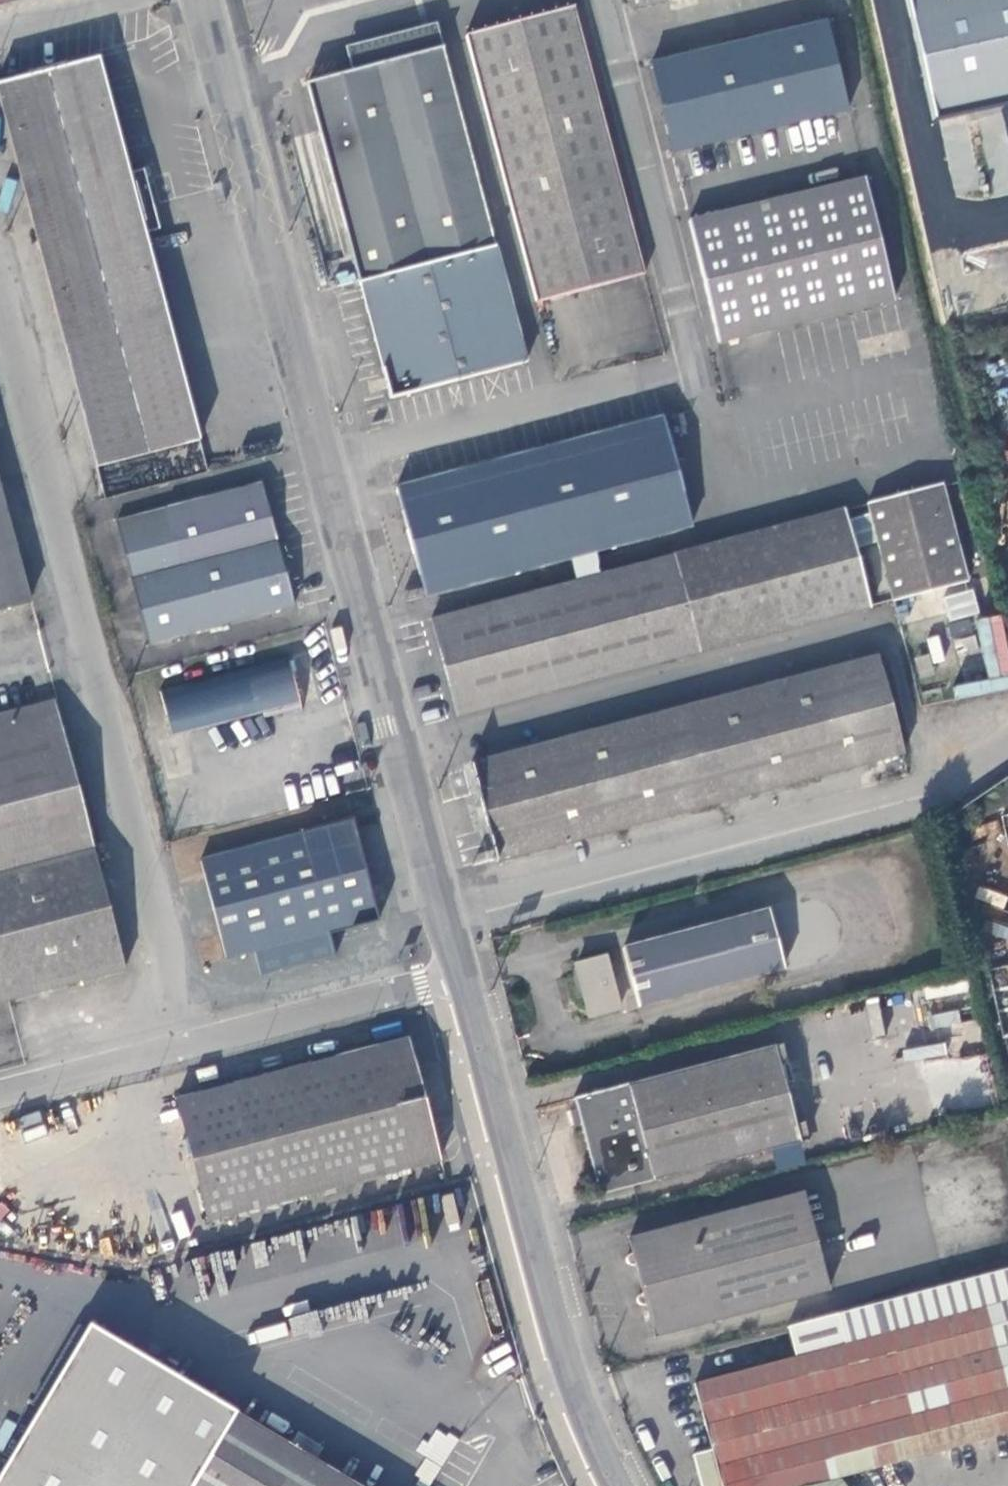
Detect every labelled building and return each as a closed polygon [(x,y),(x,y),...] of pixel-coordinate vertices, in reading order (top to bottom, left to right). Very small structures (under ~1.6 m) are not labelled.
[(904,2),(930,120),(1007,103),(1007,0),(904,0),(904,2)] [(466,35),(537,302),(648,276),(577,7),(466,35)] [(827,21),(654,64),(675,152),(850,108),(827,21)] [(349,53),(354,73),(424,55),(446,49),(440,29),(349,53)] [(354,73),(307,85),(360,282),(497,247),(446,49),(424,55),(354,73)] [(98,465),(203,440),(149,230),(163,228),(155,198),(146,168),(133,173),(102,57),(0,85),(0,101),(98,465)] [(867,177),(691,219),(721,342),(779,328),(896,298),(867,177)] [(497,247),(360,282),(386,381),(392,401),(530,361),(497,247)] [(851,313),(856,337),(900,329),(895,304),(851,313)] [(665,418),(400,486),(428,594),(692,524),(665,418)] [(99,468),(104,494),(134,489),(132,477),(115,480),(112,465),(99,468)] [(875,500),(897,598),(967,579),(942,482),(875,500)] [(31,600),(0,483),(0,609),(31,600)] [(264,483),(120,523),(152,643),(295,605),(284,564),(264,483)] [(893,599),(897,598),(875,500),(868,501),(893,599)] [(460,713),(870,603),(844,504),(433,616),(460,713)] [(944,596),(950,619),(978,612),(972,589),(944,596)] [(485,805),(499,858),(905,748),(879,652),(473,761),(485,805)] [(161,690),(173,736),(264,711),(265,716),(302,706),(293,671),(297,670),(295,664),(294,659),(290,660),(288,655),(161,690)] [(93,847),(54,699),(0,713),(0,871),(93,847)] [(199,857),(227,964),(255,956),(262,979),(384,945),(370,891),(352,824),(199,857)] [(10,998),(52,987),(125,967),(93,847),(0,871),(0,958),(10,998)] [(625,947),(640,1005),(786,966),(771,907),(625,947)] [(10,998),(0,958),(0,1001),(10,998)] [(580,966),(592,1014),(621,1007),(608,958),(580,966)] [(175,1095),(176,1099),(181,1119),(205,1221),(440,1159),(422,1091),(407,1034),(175,1095)] [(581,1119),(601,1194),(800,1142),(775,1044),(575,1096),(581,1119)] [(181,1119),(176,1099),(151,1104),(157,1125),(181,1119)] [(647,1305),(655,1335),(831,1289),(805,1191),(629,1238),(633,1252),(631,1253),(629,1255),(628,1257),(628,1259),(630,1261),(631,1263),(634,1263),(636,1263),(640,1277),(644,1293),(642,1294),(640,1297),(639,1299),(640,1302),(642,1304),(644,1305),(647,1305)] [(835,1312),(844,1343),(795,1356),(694,1383),(713,1449),(693,1454),(701,1485),(842,1485),(834,1478),(1007,1431),(1007,1267),(835,1312)] [(835,1312),(787,1325),(795,1356),(844,1343),(835,1312)] [(90,1324),(0,1471),(0,1485),(359,1485),(90,1324)]
